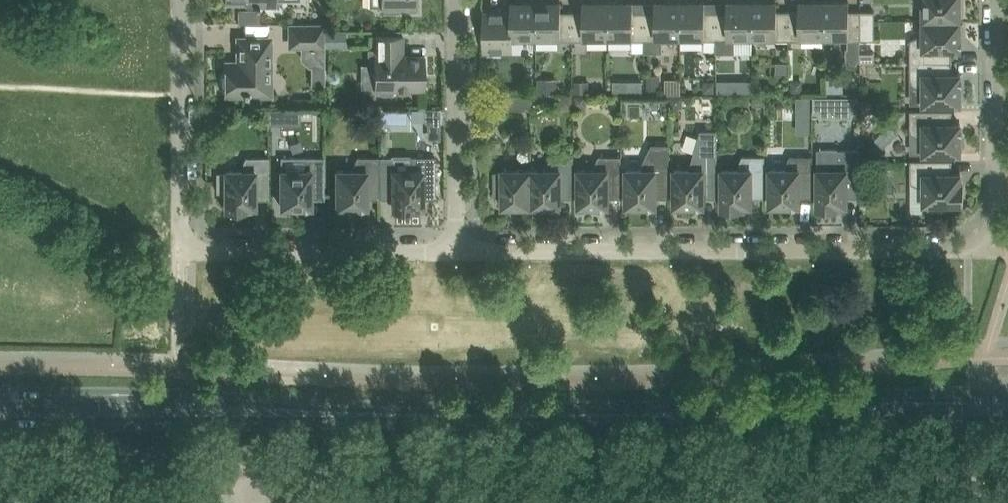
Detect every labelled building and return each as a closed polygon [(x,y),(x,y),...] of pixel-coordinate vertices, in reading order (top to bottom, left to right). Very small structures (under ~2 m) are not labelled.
[(385,11),(400,11),(400,7),(418,7),(418,0),(382,0),(382,7),(385,7),(385,11)] [(484,11),(484,40),(484,50),(503,50),(513,50),(513,40),(513,37),(537,37),(537,0),(519,0),(519,2),(512,2),(512,12),(484,11)] [(573,40),(573,11),(562,11),(562,2),(555,2),(555,0),(537,0),(537,37),(558,36),(558,40),(573,40)] [(609,36),(609,0),(591,0),(591,2),(584,2),(584,11),(573,11),(573,40),(585,40),(585,36),(609,36)] [(645,40),(645,11),(634,11),(634,2),(627,2),(627,0),(609,0),(609,36),(632,36),(632,40),(645,40)] [(681,36),(681,0),(663,0),(663,2),(656,2),(656,11),(645,11),(645,40),(645,52),(663,52),(663,36),(681,36)] [(717,40),(717,11),(706,11),(706,2),(699,2),(699,0),(681,0),(681,36),(704,36),(704,40),(717,40)] [(717,11),(717,40),(717,53),(735,53),(735,36),(753,36),(753,0),(735,0),(735,2),(728,2),(728,11),(717,11)] [(789,39),(789,11),(778,11),(778,1),(771,1),(771,0),(753,0),(753,36),(776,36),(776,39),(789,39)] [(825,36),(825,0),(807,0),(807,1),(800,1),(800,11),(789,11),(789,39),(801,39),(801,36),(825,36)] [(825,36),(848,36),(848,39),(848,49),(847,49),(847,58),(851,62),(857,62),(857,60),(861,60),(861,52),(861,39),(861,10),(850,10),(849,1),(843,1),(843,0),(825,0),(825,36)] [(924,20),(961,20),(961,17),(964,16),(964,5),(961,3),(961,0),(924,0),(924,20)] [(240,22),(261,22),(261,9),(240,9),(240,22)] [(875,10),(861,10),(861,39),(875,39),(875,10)] [(911,39),(911,61),(952,61),(952,49),(961,49),(961,37),(964,35),(964,24),(961,22),(961,20),(924,20),(924,36),(918,36),(911,39)] [(325,23),(291,23),(291,45),(303,45),(303,58),(310,65),(312,65),(325,65),(325,45),(325,23)] [(345,32),(326,32),(326,46),(345,46),(345,32)] [(376,50),(369,50),(370,66),(375,66),(375,89),(378,89),(382,94),(392,94),(397,89),(406,89),(425,89),(425,55),(404,55),(404,35),(384,35),(376,35),(376,50)] [(753,36),(735,36),(735,53),(753,53),(753,36)] [(222,74),(222,82),(226,85),(226,93),(246,93),(263,93),(270,93),(270,73),(270,39),(260,39),(240,39),(240,63),(225,63),(225,70),(222,74)] [(875,51),(861,52),(861,60),(875,60),(875,51)] [(952,61),(911,61),(911,83),(919,86),(924,86),(924,103),(961,103),(961,100),(964,98),(964,87),(961,86),(961,73),(953,73),(952,61)] [(789,62),(777,62),(777,75),(789,75),(789,62)] [(335,66),(328,72),(328,82),(335,86),(343,81),(343,71),(335,66)] [(660,75),(647,75),(648,90),(660,90),(660,75)] [(553,79),(539,79),(539,93),(553,93),(556,93),(556,79),(553,79)] [(840,79),(827,79),(827,93),(840,93),(843,92),(843,79),(840,79)] [(665,80),(665,91),(681,91),(681,80),(665,80)] [(732,80),(719,80),(719,92),(732,92),(732,80)] [(732,80),(732,92),(752,92),(752,80),(732,80)] [(798,80),(791,80),(791,91),(803,91),(803,84),(798,80)] [(590,81),(575,81),(575,93),(590,92),(590,81)] [(630,91),(630,82),(613,81),(613,91),(630,91)] [(708,81),(704,84),(704,91),(715,91),(715,81),(708,81)] [(630,82),(630,91),(642,91),(643,82),(630,82)] [(504,94),(504,109),(532,108),(532,94),(504,94)] [(765,94),(753,94),(753,105),(765,105),(765,94)] [(586,95),(576,95),(576,106),(583,106),(586,103),(586,95)] [(683,95),(672,95),(672,107),(679,107),(683,103),(683,95)] [(798,98),(798,108),(810,108),(810,97),(798,98)] [(850,97),(823,97),(823,111),(814,111),(814,116),(820,116),(820,120),(853,120),(853,116),(859,116),(859,111),(850,111),(850,97)] [(814,97),(814,111),(823,111),(823,97),(814,97)] [(850,97),(850,111),(859,111),(859,97),(850,97)] [(267,108),(267,123),(278,123),(278,108),(267,108)] [(440,108),(425,108),(425,121),(428,124),(440,124),(440,108)] [(810,135),(810,108),(798,108),(797,135),(810,135)] [(221,109),(208,109),(208,123),(209,123),(217,123),(221,118),(221,109)] [(952,110),(933,110),(911,110),(911,133),(919,136),(924,136),(925,153),(961,153),(961,150),(964,148),(964,137),(961,135),(961,123),(953,123),(952,110)] [(875,113),(863,113),(863,124),(875,124),(875,113)] [(701,132),(692,163),(692,169),(675,169),(675,206),(678,206),(680,209),(691,209),(692,206),(705,205),(705,197),(718,197),(718,132),(701,132)] [(627,186),(627,206),(630,206),(632,209),(643,209),(645,206),(657,206),(657,197),(670,197),(670,177),(670,156),(670,144),(653,144),(647,156),(644,163),(644,169),(627,169),(627,186)] [(818,149),(818,205),(818,209),(839,209),(839,205),(848,205),(848,197),(861,197),(861,149),(818,149)] [(723,169),(723,205),(723,209),(743,209),(743,205),(752,205),(752,197),(766,197),(766,155),(743,155),(740,163),(740,169),(723,169)] [(770,169),(770,185),(770,205),(773,205),(775,208),(786,208),(788,205),(800,205),(800,197),(813,197),(813,155),(791,155),(787,163),(787,169),(770,169)] [(380,198),(380,170),(380,156),(358,156),(354,164),(354,170),(337,170),(337,206),(340,206),(342,209),(353,209),(355,206),(367,206),(367,198),(380,198)] [(410,164),(380,164),(380,170),(380,198),(393,198),(393,206),(393,210),(414,210),(414,206),(423,206),(423,198),(436,198),(436,156),(414,156),(410,164)] [(548,169),(532,169),(532,206),(535,206),(536,209),(547,209),(549,206),(561,206),(561,198),(575,197),(575,156),(552,156),(548,164),(548,169)] [(579,169),(579,186),(579,206),(582,206),(584,209),(595,209),(597,206),(609,206),(609,197),(622,197),(622,156),(600,156),(596,164),(596,169),(579,169)] [(226,192),(226,207),(226,210),(246,210),(246,207),(256,207),(256,198),(269,198),(269,157),(246,157),(243,165),(243,170),(226,170),(226,173),(217,173),(217,192),(226,192)] [(282,187),(282,207),(285,207),(286,210),(297,210),(299,206),(311,206),(312,198),(325,198),(325,178),(324,157),(282,157),(282,187)] [(965,183),(961,183),(961,173),(953,173),(953,160),(911,160),(911,183),(919,186),(925,186),(925,203),(927,203),(927,212),(946,212),(946,203),(965,203),(965,183)] [(532,206),(532,169),(503,169),(503,172),(495,172),(495,195),(503,195),(503,206),(515,206),(517,209),(528,209),(530,206),(532,206)] [(861,185),(861,197),(869,197),(872,193),(872,188),(868,185),(861,185)]
